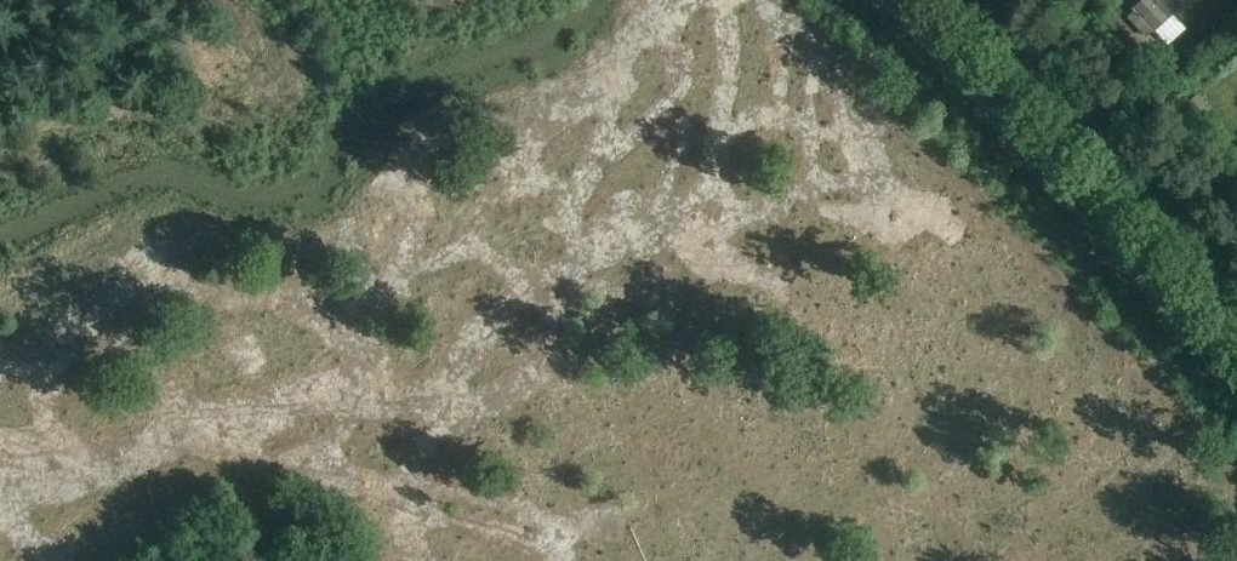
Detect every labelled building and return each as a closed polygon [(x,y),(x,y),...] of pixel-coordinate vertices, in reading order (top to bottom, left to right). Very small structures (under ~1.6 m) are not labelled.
[(1131,8),(1139,17),(1133,22),(1146,37),(1188,0),(1140,0),(1131,8)] [(1197,93),(1189,100),(1203,116),(1211,109),(1197,93)]
